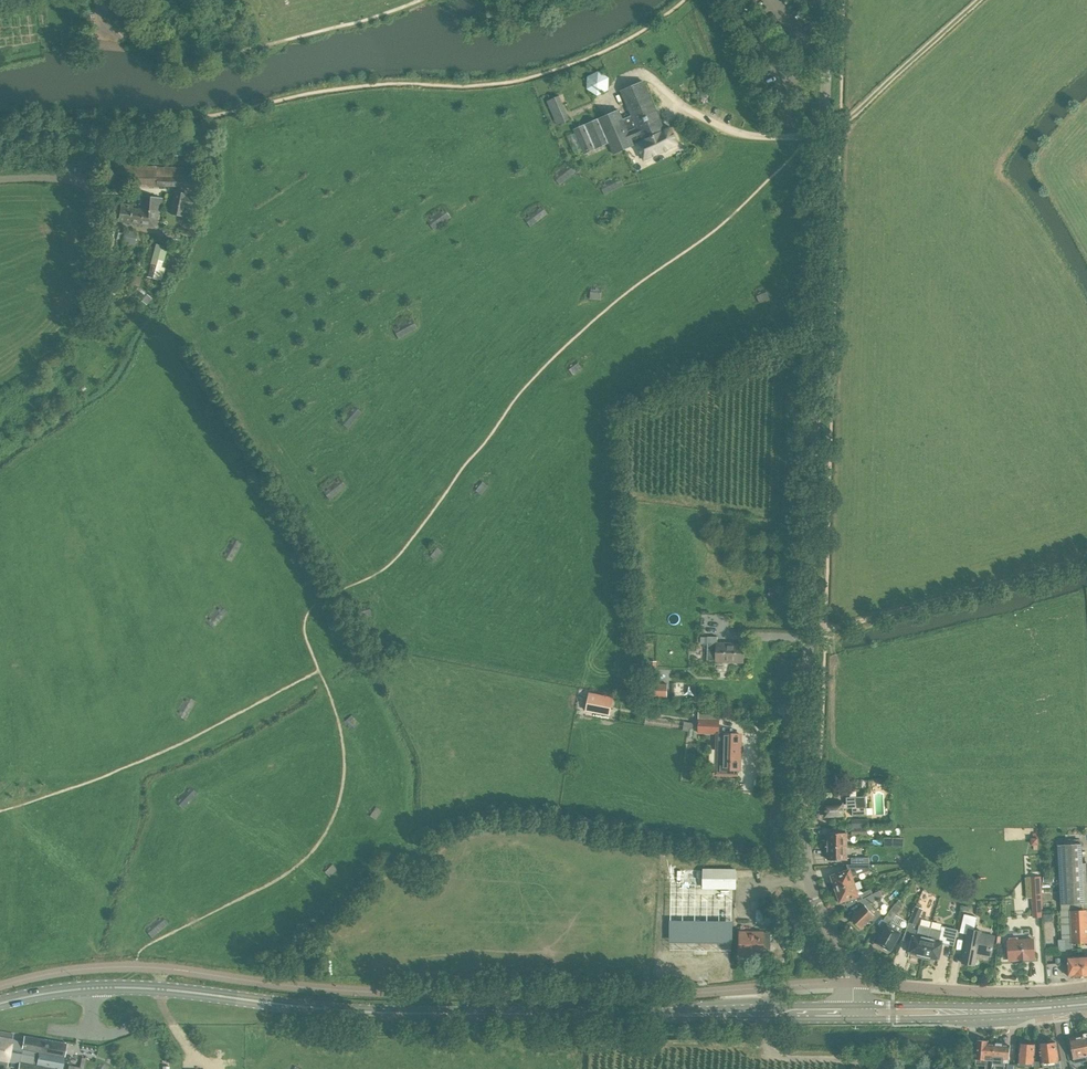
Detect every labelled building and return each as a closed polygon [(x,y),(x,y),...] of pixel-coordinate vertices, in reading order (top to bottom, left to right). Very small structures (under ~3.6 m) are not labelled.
[(602,68),(585,76),(595,96),(612,87),(602,68)] [(636,143),(644,160),(664,150),(678,144),(671,127),(665,130),(644,82),(621,92),(633,119),(625,123),(619,110),(574,130),(584,153),(609,142),(613,154),(634,144),(631,138),(639,135),(642,141),(636,143)] [(547,101),(558,125),(570,120),(559,96),(547,101)] [(578,172),(570,162),(568,163),(567,162),(564,164),(566,165),(558,172),(556,170),(554,172),(555,174),(553,175),(561,185),(578,172)] [(195,186),(200,186),(200,178),(195,178),(195,177),(191,177),(191,167),(157,167),(157,170),(101,168),(100,185),(195,187),(195,186)] [(625,186),(620,175),(617,176),(617,174),(614,175),(615,177),(605,181),(604,179),(602,181),(602,183),(600,184),(605,195),(625,186)] [(175,191),(174,197),(171,214),(181,216),(183,206),(193,208),(195,197),(186,195),(186,194),(175,191)] [(160,213),(162,198),(148,196),(148,194),(145,193),(144,196),(140,195),(138,209),(132,208),(133,205),(127,205),(128,202),(124,201),(123,204),(121,204),(119,221),(141,224),(143,210),(158,212),(158,213),(160,213)] [(523,217),(531,227),(548,214),(541,204),(539,205),(537,204),(535,205),(536,207),(528,213),(527,211),(524,213),(525,215),(523,217)] [(428,217),(429,219),(427,220),(434,230),(452,218),(444,207),(442,209),(441,207),(438,209),(440,211),(431,217),(430,215),(428,217)] [(156,226),(158,213),(158,212),(143,210),(141,224),(156,226)] [(606,212),(602,226),(616,230),(620,216),(606,212)] [(123,242),(135,245),(137,232),(125,230),(124,233),(118,232),(117,238),(123,239),(123,242)] [(162,247),(157,245),(148,277),(159,281),(163,268),(161,268),(166,248),(162,247)] [(119,259),(110,257),(107,270),(115,272),(119,259)] [(799,273),(798,275),(806,279),(807,276),(810,271),(802,267),(800,271),(799,270),(798,272),(799,273)] [(135,275),(133,284),(139,286),(141,277),(135,275)] [(594,291),(592,291),(591,300),(595,300),(600,300),(601,292),(596,291),(594,290),(594,291)] [(759,293),(757,294),(761,302),(764,301),(769,298),(766,290),(761,292),(759,293)] [(152,298),(147,294),(141,300),(147,304),(152,298)] [(394,329),(400,340),(419,328),(412,318),(410,319),(409,317),(406,319),(407,320),(398,326),(397,324),(395,326),(396,327),(394,329)] [(571,366),(569,367),(574,375),(577,373),(582,370),(577,363),(573,365),(571,366)] [(363,413),(354,404),(352,406),(350,405),(348,407),(350,408),(343,416),(341,414),(339,416),(340,418),(339,420),(348,429),(363,413)] [(347,487),(339,477),(337,479),(336,477),(333,479),(335,481),(327,487),(326,485),(323,487),(325,489),(322,491),(331,500),(347,487)] [(488,486),(481,481),(480,483),(479,482),(478,484),(478,485),(475,488),(482,494),(486,489),(488,486)] [(242,544),(231,538),(230,540),(228,539),(227,541),(229,542),(224,551),(222,550),(220,553),(222,554),(221,556),(232,562),(242,544)] [(431,552),(429,554),(436,559),(438,557),(442,552),(435,547),(432,550),(430,552),(431,552)] [(219,604),(218,606),(216,605),(214,607),(216,608),(209,616),(207,615),(205,617),(207,618),(206,620),(215,628),(229,612),(219,604)] [(372,605),(364,609),(365,611),(366,613),(369,617),(376,613),(372,605)] [(706,635),(705,670),(707,670),(716,670),(718,670),(720,671),(721,661),(743,662),(744,644),(720,643),(720,635),(718,635),(710,635),(706,635)] [(667,697),(668,684),(645,683),(645,697),(667,697)] [(589,692),(586,711),(610,716),(614,697),(589,692)] [(175,714),(186,720),(196,701),(185,695),(184,697),(182,696),(180,699),(182,700),(177,709),(175,708),(174,711),(176,712),(175,714)] [(699,722),(699,733),(719,734),(719,722),(719,721),(699,720),(699,722)] [(694,723),(684,722),(683,730),(689,731),(690,729),(693,729),(694,723)] [(741,735),(724,735),(718,735),(716,769),(722,769),(722,775),(737,775),(738,770),(740,770),(741,735)] [(184,807),(198,792),(191,785),(176,800),(184,807)] [(841,808),(851,807),(852,807),(853,815),(868,814),(866,795),(846,797),(846,803),(844,803),(832,804),(832,802),(826,803),(826,804),(823,804),(824,807),(822,807),(822,812),(824,812),(824,815),(842,814),(841,808)] [(852,827),(870,826),(869,818),(852,819),(852,827)] [(825,838),(825,846),(848,846),(848,832),(827,832),(827,838),(825,838)] [(1083,909),(1083,903),(1086,903),(1086,871),(1086,862),(1083,863),(1082,843),(1057,844),(1061,904),(1062,939),(1065,939),(1066,948),(1073,948),(1073,943),(1086,942),(1086,909),(1083,909)] [(848,846),(825,846),(825,853),(827,853),(827,859),(848,859),(848,846)] [(325,869),(323,870),(330,876),(337,869),(330,863),(326,867),(326,866),(324,868),(325,869)] [(831,875),(836,888),(855,881),(853,875),(871,869),(871,864),(847,864),(849,869),(831,875)] [(702,870),(702,887),(736,887),(736,870),(702,870)] [(860,894),(855,881),(836,888),(840,901),(845,900),(860,895),(860,894)] [(861,894),(864,898),(873,893),(871,889),(871,888),(861,894)] [(1042,888),(1032,889),(1032,903),(1033,908),(1033,917),(1042,917),(1041,902),(1043,902),(1042,888)] [(873,893),(864,898),(863,899),(858,901),(864,907),(852,918),(862,929),(866,925),(868,928),(882,914),(871,902),(883,897),(879,890),(873,893)] [(878,943),(890,950),(903,927),(892,921),(902,907),(896,903),(882,921),(889,924),(878,943)] [(924,956),(931,927),(919,924),(918,929),(914,929),(916,925),(923,908),(916,905),(909,922),(905,933),(913,934),(909,951),(917,953),(917,954),(924,956)] [(756,911),(756,921),(777,920),(776,911),(756,911)] [(977,953),(992,956),(996,936),(982,932),(982,930),(975,929),(977,916),(964,914),(960,932),(967,934),(961,962),(975,965),(977,953)] [(733,920),(671,919),(670,941),(733,943),(733,920)] [(943,942),(954,945),(958,929),(941,925),(940,930),(931,927),(924,956),(931,958),(931,956),(939,958),(943,942)] [(770,933),(741,932),(741,954),(770,954),(770,933)] [(1035,958),(1034,938),(1018,939),(1018,937),(1009,937),(1009,939),(1007,940),(1009,960),(1035,958)] [(1065,939),(1058,939),(1059,951),(1066,951),(1065,939)] [(1082,975),(1082,956),(1068,956),(1069,975),(1073,975),(1075,977),(1080,977),(1082,975)] [(8,1065),(9,1061),(14,1062),(19,1063),(18,1068),(63,1068),(60,1067),(62,1057),(64,1057),(67,1043),(25,1036),(24,1040),(13,1038),(13,1034),(0,1031),(0,1064),(8,1065)] [(1086,1061),(1086,1058),(1086,1056),(1083,1036),(1069,1039),(1073,1059),(1074,1059),(1075,1063),(1086,1061)] [(974,1043),(976,1046),(977,1046),(975,1058),(976,1058),(975,1064),(985,1065),(985,1068),(992,1068),(994,1043),(988,1042),(989,1040),(977,1039),(977,1041),(976,1041),(974,1043)] [(1054,1041),(1052,1039),(1048,1040),(1047,1042),(1039,1043),(1042,1063),(1043,1067),(1049,1067),(1049,1068),(1061,1068),(1060,1061),(1058,1061),(1056,1041),(1054,1041)] [(1028,1041),(1026,1043),(1020,1043),(1018,1065),(1033,1067),(1033,1064),(1034,1064),(1035,1044),(1033,1044),(1031,1042),(1028,1041)] [(994,1043),(992,1068),(1005,1068),(1005,1062),(1009,1063),(1010,1044),(1002,1044),(1002,1042),(996,1042),(996,1043),(994,1043)] [(82,1057),(80,1067),(69,1065),(68,1068),(84,1068),(86,1058),(82,1057)] [(100,1061),(98,1063),(97,1062),(95,1065),(97,1066),(95,1068),(110,1068),(111,1068),(100,1061)]
